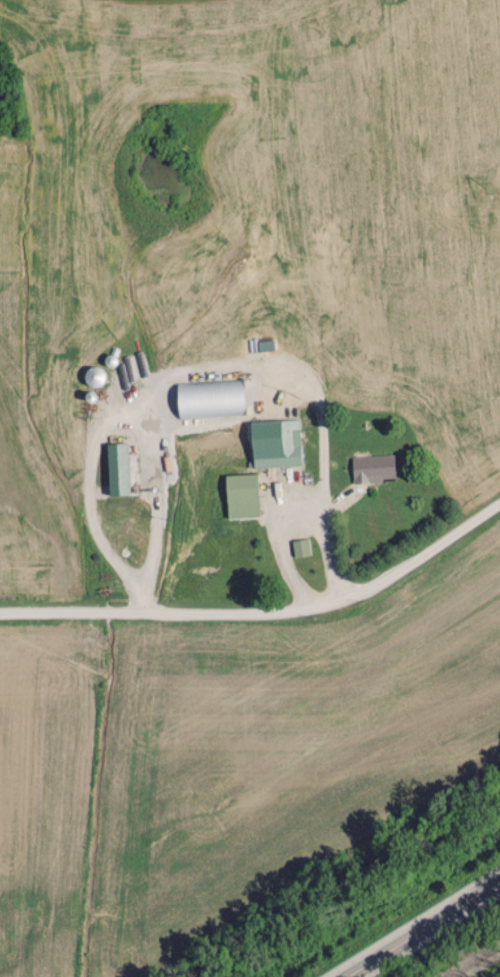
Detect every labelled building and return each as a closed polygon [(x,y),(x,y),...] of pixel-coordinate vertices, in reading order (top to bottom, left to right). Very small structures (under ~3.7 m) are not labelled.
[(103,367),(84,368),(85,386),(104,386),(103,367)] [(219,380),(175,382),(176,417),(220,415),(219,380)] [(298,420),(249,422),(251,468),(300,466),(298,420)] [(105,443),(107,495),(127,495),(126,443),(105,443)] [(380,477),(394,477),(393,454),(351,456),(352,483),(381,482),(380,477)] [(224,475),(225,517),(257,516),(256,474),(224,475)] [(291,540),(293,556),(308,555),(307,538),(291,540)]
